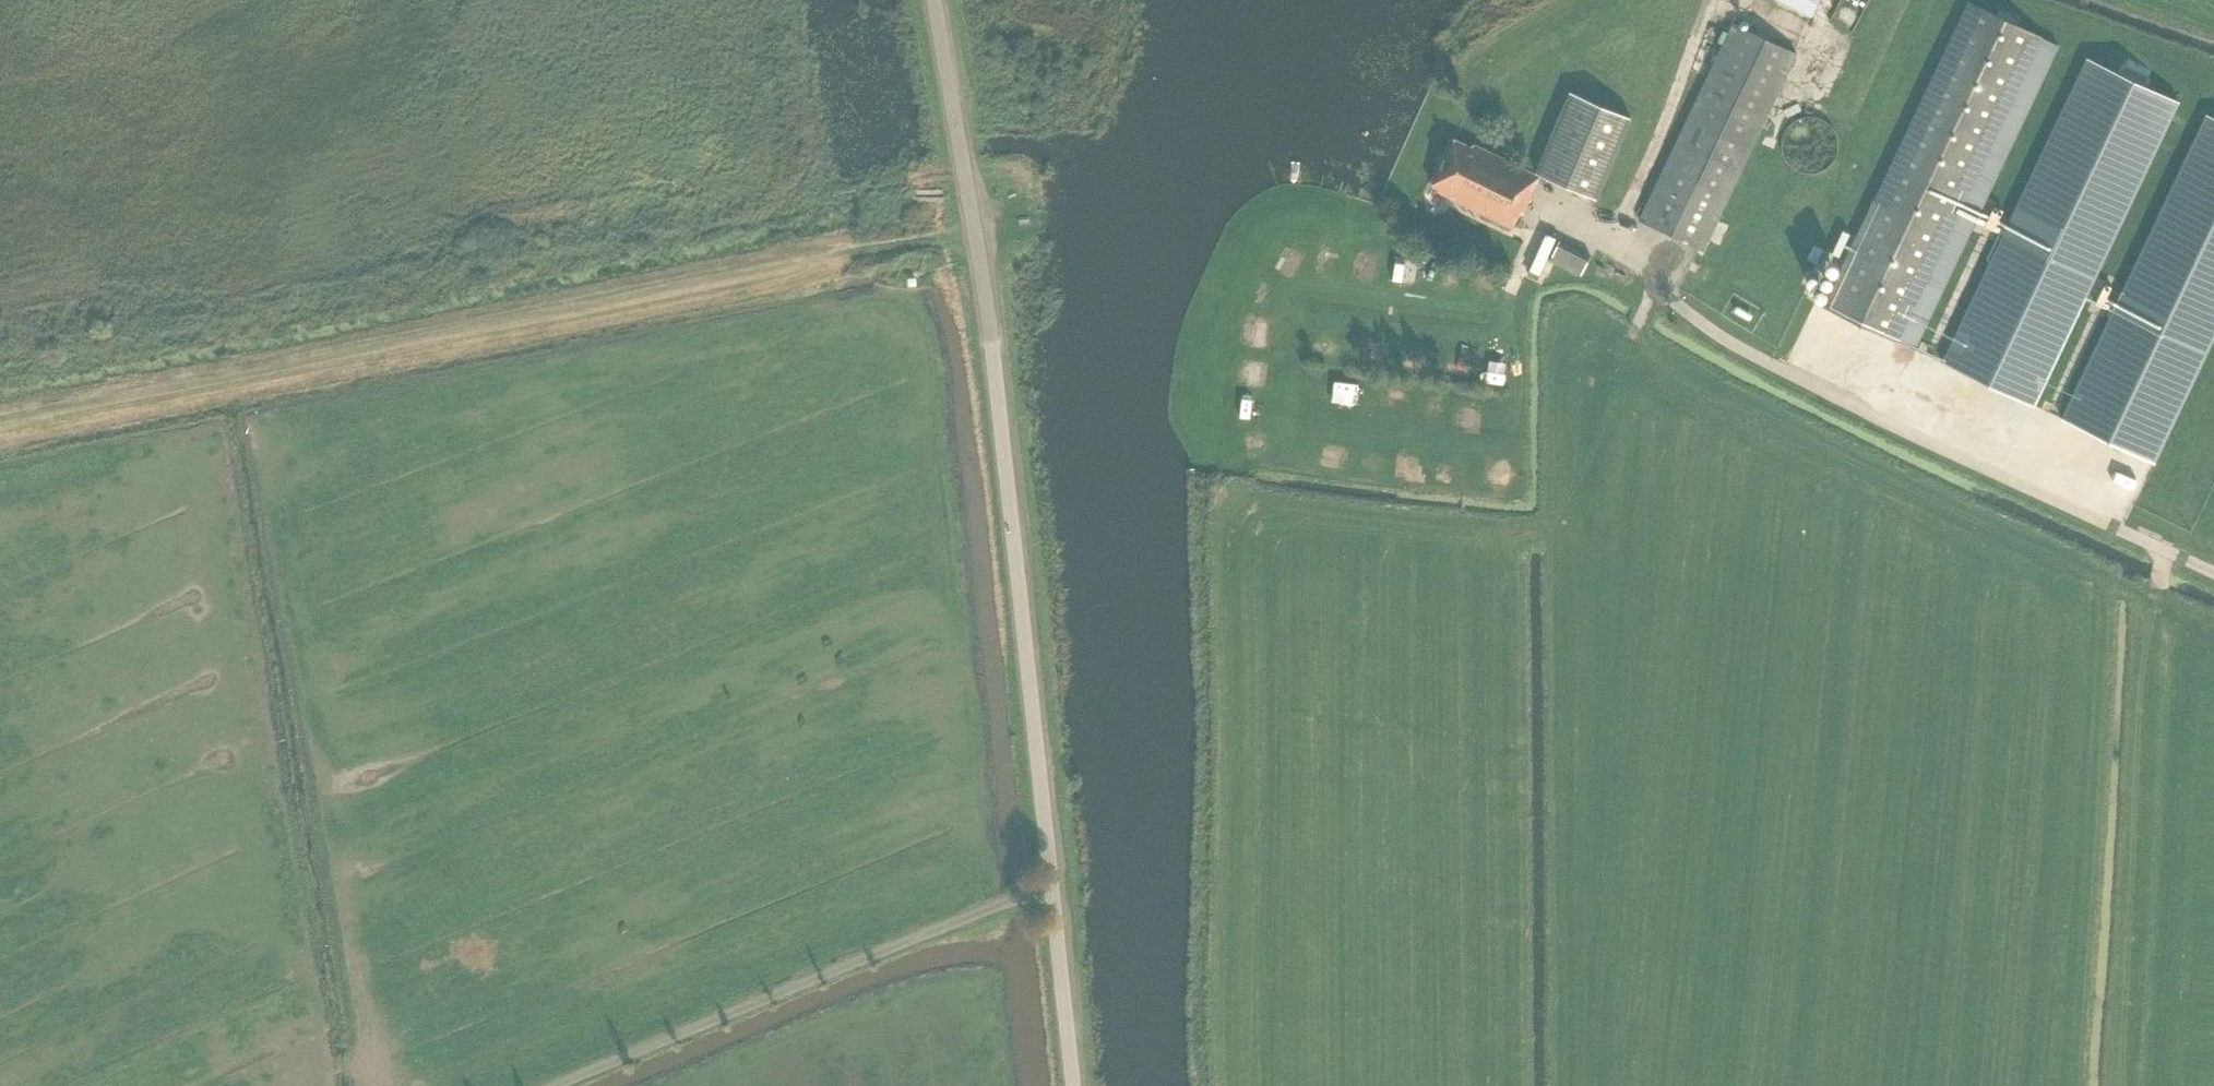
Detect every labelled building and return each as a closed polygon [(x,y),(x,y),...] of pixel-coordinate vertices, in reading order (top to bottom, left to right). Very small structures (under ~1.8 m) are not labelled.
[(1821,0),(1784,0),(1815,14),(1821,0)] [(1895,341),(2039,41),(1966,6),(1822,306),(1895,341)] [(1702,249),(1796,54),(1733,24),(1639,219),(1702,249)] [(2083,62),(1940,362),(2032,407),(2175,106),(2083,62)] [(1598,198),(1632,118),(1569,91),(1536,172),(1598,198)] [(1810,172),(1814,172),(1818,171),(1822,169),(1826,167),(1830,164),(1832,161),(1835,157),(1836,153),(1838,148),(1838,144),(1838,140),(1836,135),(1835,131),(1832,127),(1830,124),(1826,121),(1822,119),(1818,117),(1814,116),(1810,116),(1805,116),(1801,117),(1797,119),(1793,121),(1790,124),(1787,127),(1784,131),(1783,135),(1782,140),(1781,144),(1782,148),(1783,153),(1784,157),(1787,161),(1790,164),(1793,167),(1797,169),(1801,171),(1805,172),(1810,172)] [(2213,333),(2213,125),(2203,120),(2059,420),(2152,464),(2213,333)] [(1471,147),(1454,138),(1431,184),(1454,195),(1452,198),(1511,227),(1519,211),(1522,212),(1539,176),(1473,144),(1471,147)] [(1583,267),(1589,255),(1558,240),(1546,234),(1530,269),(1541,273),(1544,266),(1545,266),(1549,258),(1579,273),(1582,266),(1583,267)]
